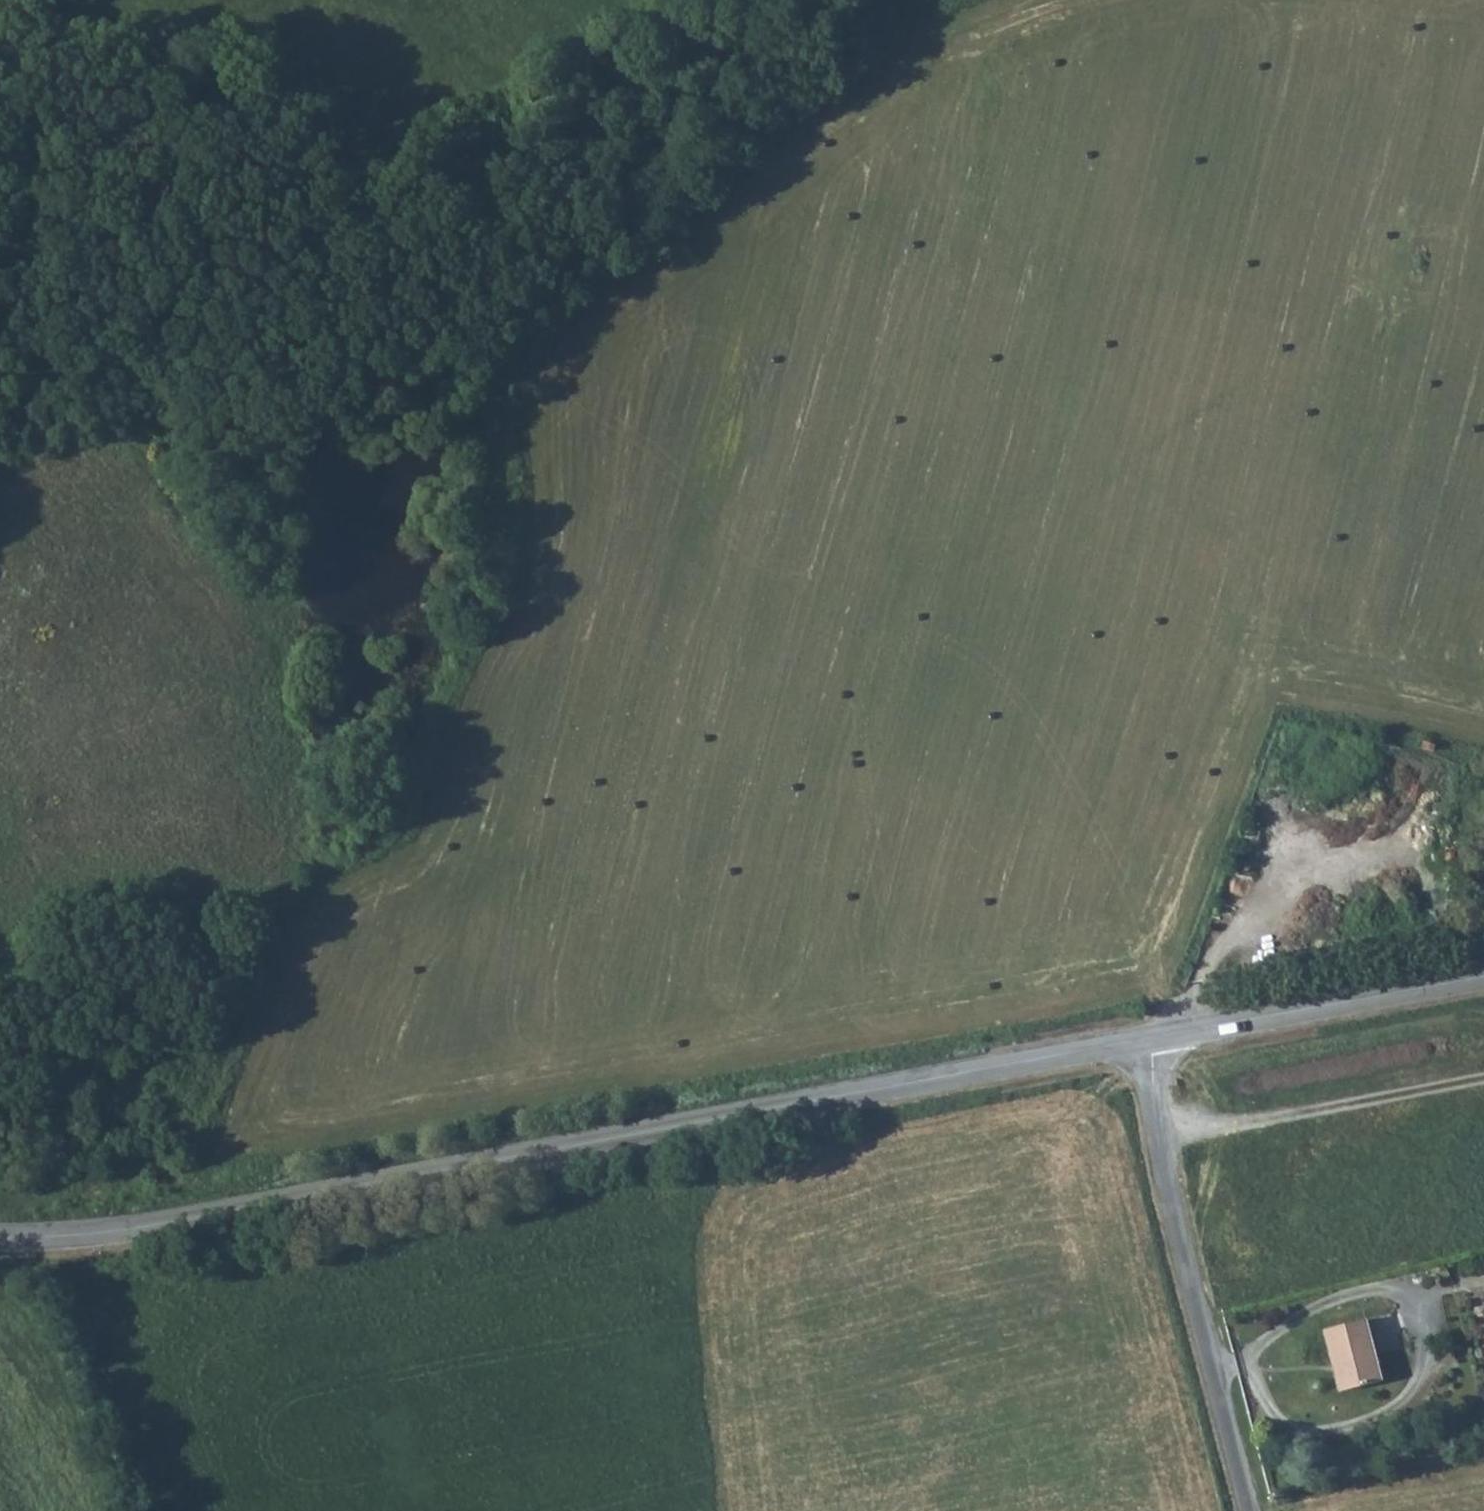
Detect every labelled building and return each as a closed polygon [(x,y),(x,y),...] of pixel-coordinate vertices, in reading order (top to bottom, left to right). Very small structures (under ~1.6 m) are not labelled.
[(1344,1370),(1347,1389),(1382,1381),(1369,1323),(1330,1332),(1338,1371),(1344,1370)] [(1342,1390),(1347,1389),(1344,1370),(1338,1371),(1342,1390)]
